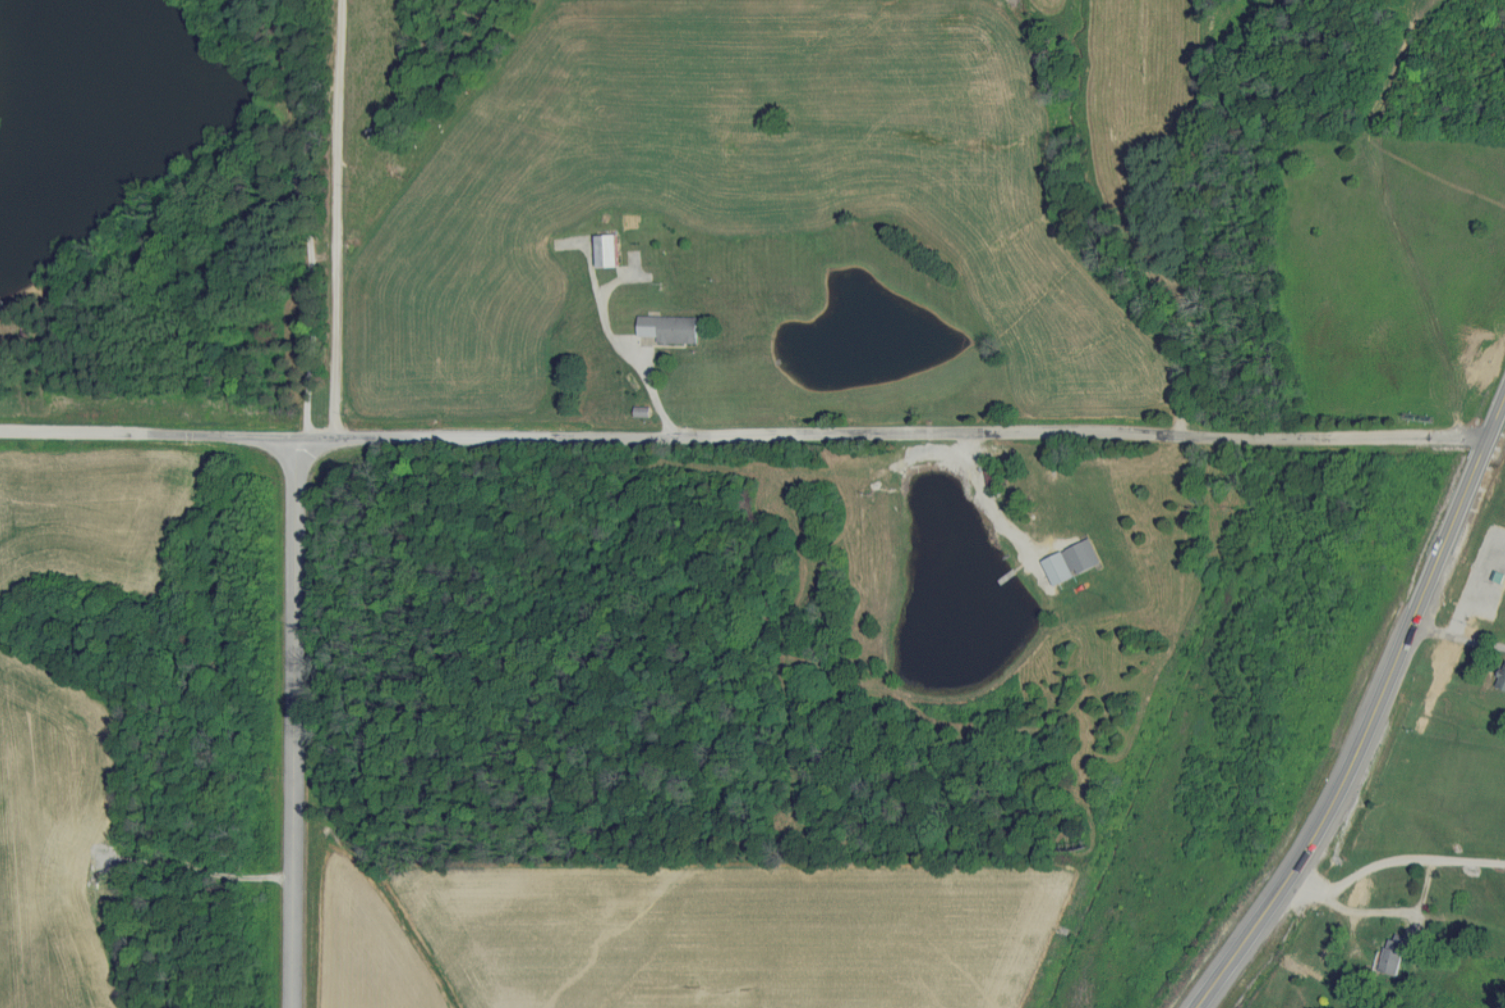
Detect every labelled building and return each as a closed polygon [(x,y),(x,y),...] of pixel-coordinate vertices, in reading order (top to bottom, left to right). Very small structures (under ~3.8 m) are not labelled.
[(619,234),(598,234),(598,267),(619,267),(619,234)] [(698,316),(639,316),(639,341),(698,342),(698,316)] [(1103,565),(1092,539),(1043,560),(1054,585),(1103,565)] [(1495,683),(1504,689),(1504,665),(1495,683)] [(1408,954),(1412,940),(1389,934),(1378,972),(1397,977),(1403,953),(1408,954)]
